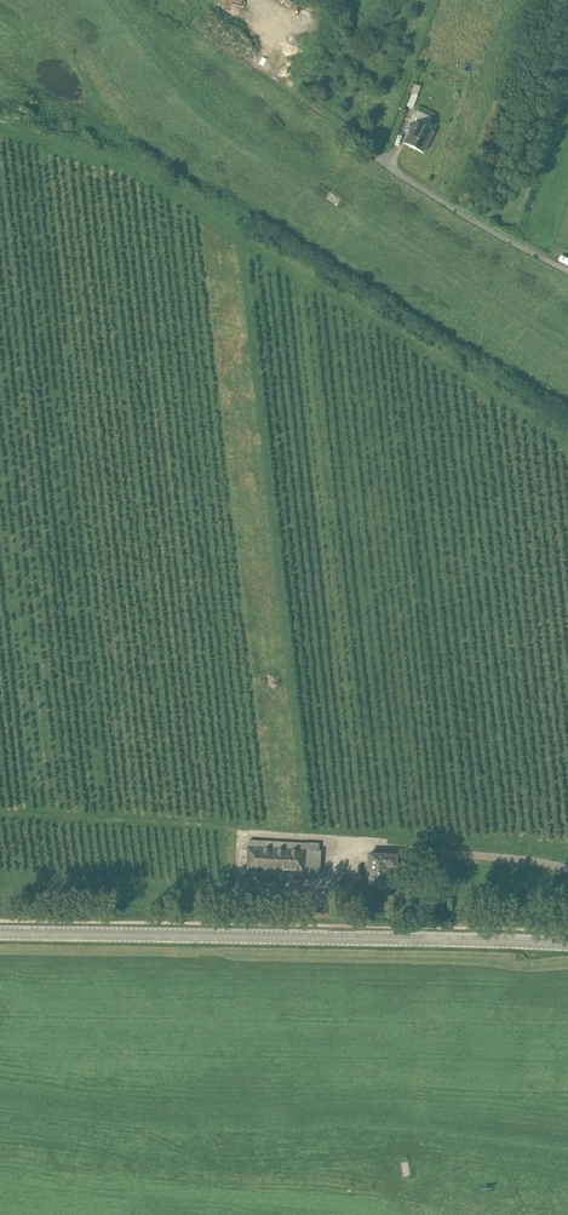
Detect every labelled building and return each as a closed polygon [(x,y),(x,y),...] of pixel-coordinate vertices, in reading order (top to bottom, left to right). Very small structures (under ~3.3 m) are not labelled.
[(414,107),(422,85),(416,83),(407,105),(414,107)] [(432,125),(434,116),(416,110),(414,119),(432,125)] [(434,132),(415,122),(404,143),(423,153),(434,132)] [(305,844),(249,841),(248,860),(247,876),(315,880),(316,874),(320,874),(321,851),(319,851),(319,844),(305,843),(305,844)] [(397,856),(369,854),(367,888),(387,889),(389,867),(396,868),(397,856)]
